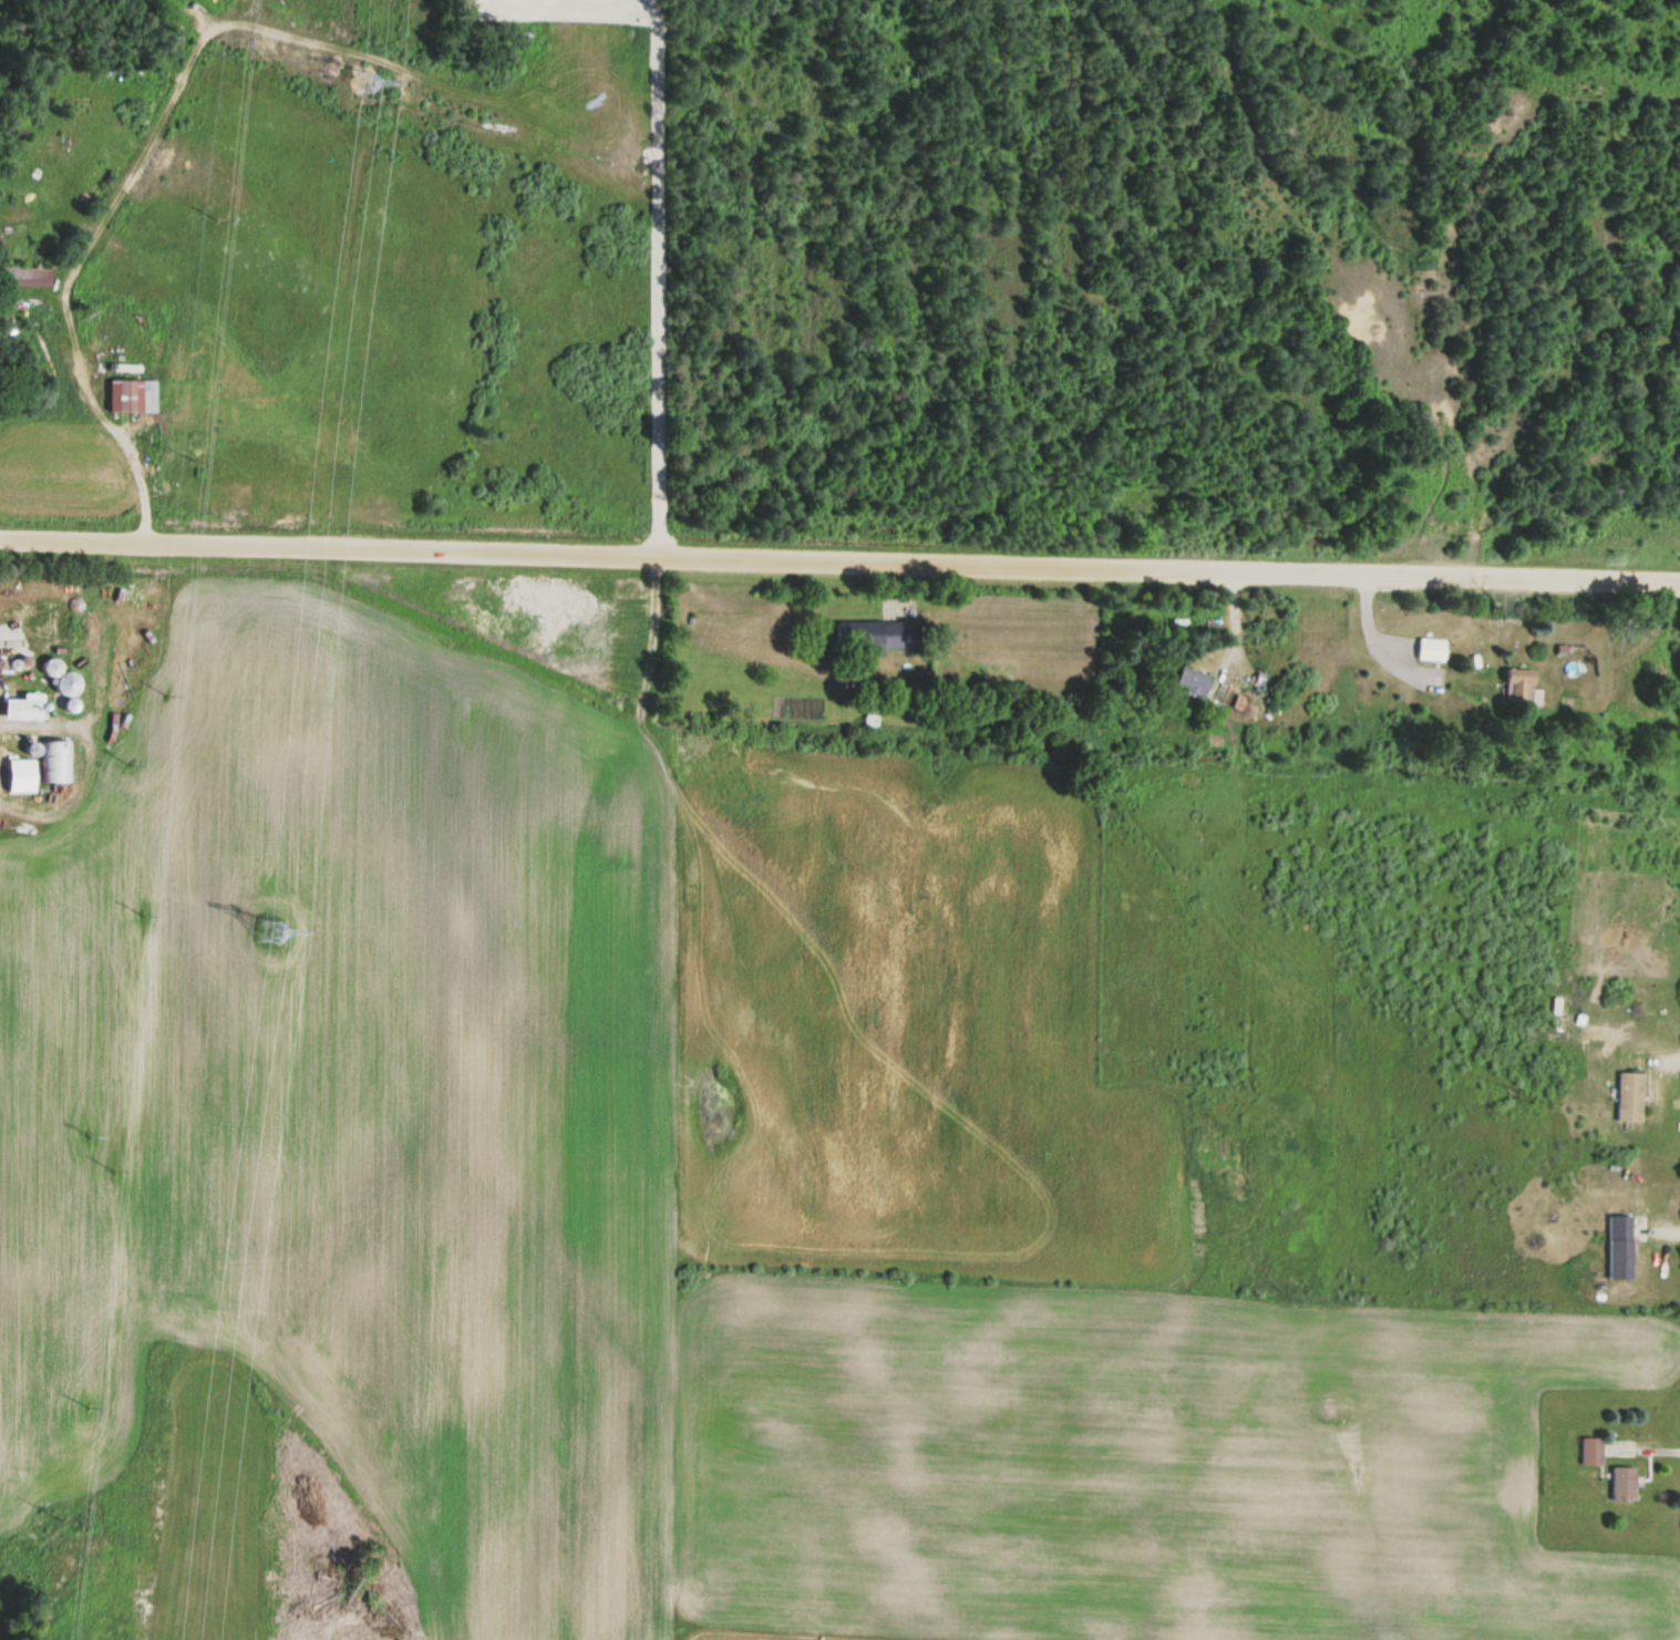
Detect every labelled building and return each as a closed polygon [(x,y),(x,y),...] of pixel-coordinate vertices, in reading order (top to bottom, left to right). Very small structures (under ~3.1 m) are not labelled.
[(157,412),(157,381),(112,381),(112,412),(157,412)] [(908,622),(857,621),(857,652),(917,653),(918,639),(907,638),(908,622)] [(1442,639),(1416,639),(1416,662),(1442,662),(1442,639)] [(29,658),(0,658),(0,671),(29,671),(29,658)] [(46,658),(42,675),(59,680),(63,663),(46,658)] [(1170,687),(1205,701),(1213,679),(1179,666),(1170,687)] [(61,675),(61,697),(80,697),(80,675),(61,675)] [(45,721),(45,701),(8,701),(8,721),(45,721)] [(71,742),(24,744),(24,752),(5,753),(6,795),(25,795),(24,758),(41,758),(42,785),(72,783),(71,742)] [(1644,1074),(1617,1074),(1617,1123),(1644,1123),(1644,1074)] [(1632,1218),(1607,1218),(1608,1280),(1633,1280),(1632,1218)] [(1602,1438),(1580,1438),(1580,1465),(1602,1465),(1602,1438)] [(1636,1500),(1636,1467),(1612,1467),(1612,1500),(1636,1500)]
